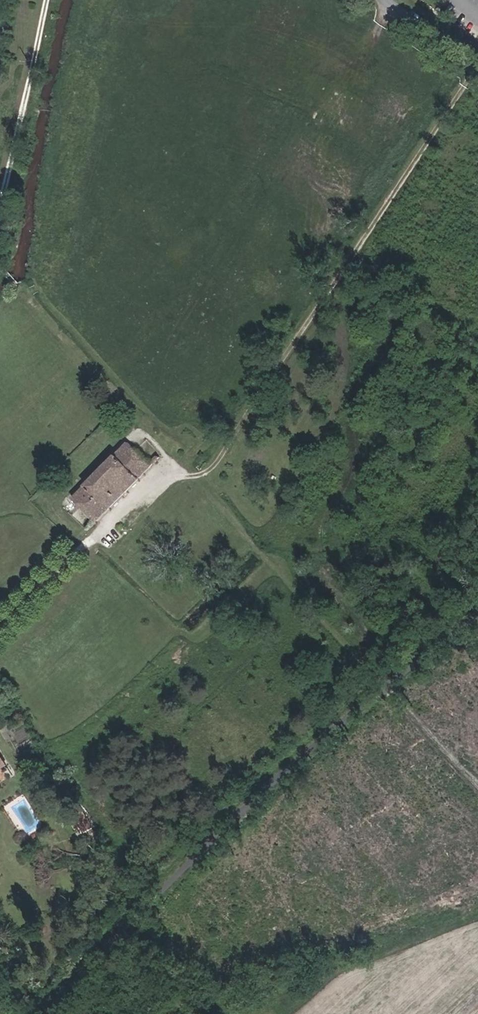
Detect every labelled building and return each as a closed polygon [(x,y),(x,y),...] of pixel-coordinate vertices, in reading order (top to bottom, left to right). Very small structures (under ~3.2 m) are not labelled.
[(96,520),(151,465),(128,442),(74,498),(96,520)] [(93,828),(84,811),(71,818),(80,835),(93,828)]
